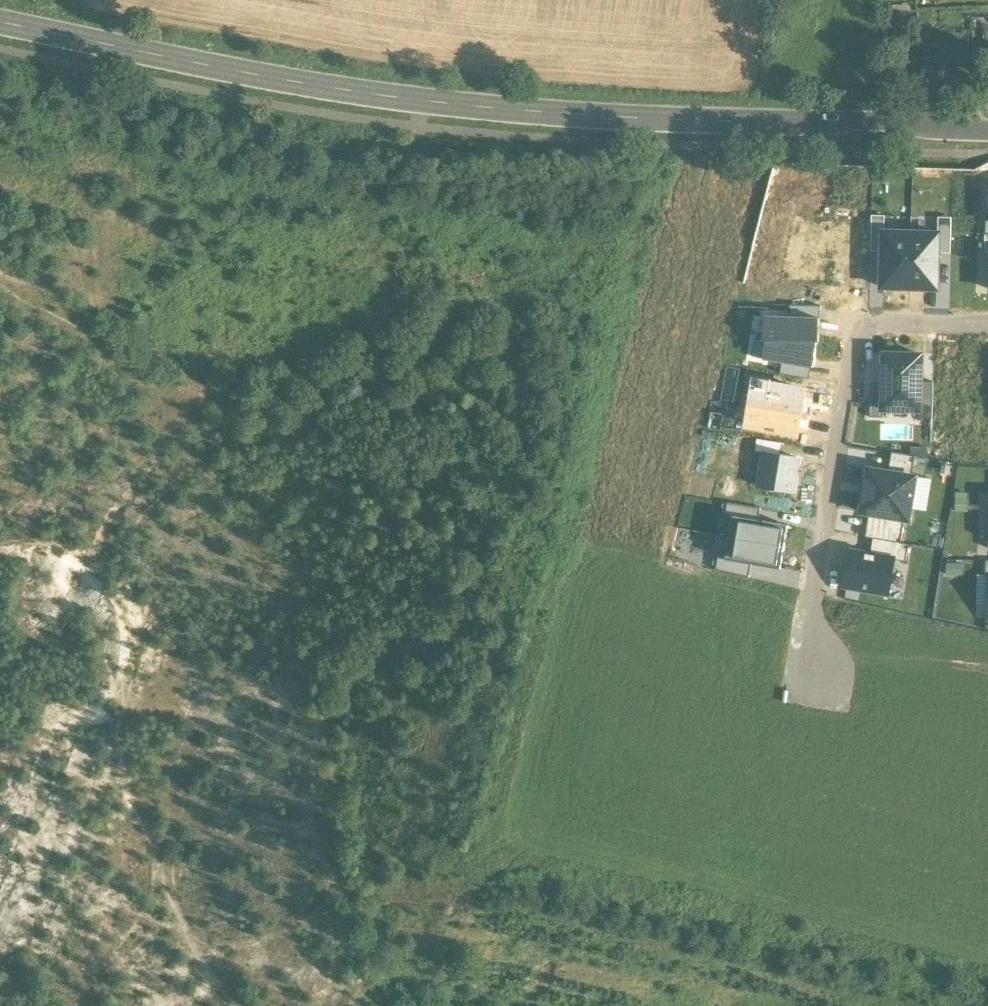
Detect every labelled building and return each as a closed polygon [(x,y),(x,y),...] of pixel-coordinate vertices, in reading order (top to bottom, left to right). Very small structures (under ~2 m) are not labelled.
[(969,63),(946,64),(946,84),(969,84),(969,63)] [(885,216),(870,216),(869,253),(881,253),(882,233),(885,233),(885,216)] [(951,219),(937,218),(937,234),(940,234),(939,253),(951,254),(951,219)] [(885,233),(882,233),(881,253),(880,290),(909,291),(910,233),(885,233)] [(910,233),(909,291),(939,291),(939,253),(940,234),(937,234),(910,233)] [(762,343),(765,343),(762,359),(762,361),(813,370),(818,343),(819,343),(819,319),(764,318),(762,341),(762,343)] [(754,339),(751,357),(762,359),(765,343),(762,343),(762,341),(754,339)] [(882,410),(919,411),(920,411),(921,382),(922,355),(884,354),(883,395),(882,410)] [(802,390),(754,381),(746,427),(795,435),(797,426),(804,427),(809,402),(800,400),(802,390)] [(919,418),(932,418),(933,382),(921,382),(920,411),(919,411),(919,418)] [(882,419),(882,410),(883,395),(870,395),(869,418),(882,419)] [(778,456),(780,443),(757,439),(755,452),(760,453),(778,456)] [(799,460),(778,456),(760,453),(754,486),(794,493),(799,460)] [(891,453),(888,472),(912,476),(915,456),(891,453)] [(915,477),(912,476),(888,472),(868,469),(861,513),(869,514),(904,520),(909,520),(915,477)] [(723,515),(731,516),(756,520),(758,509),(725,503),(723,515)] [(901,543),(904,520),(869,514),(865,538),(872,539),(901,543)] [(731,516),(727,538),(784,547),(787,526),(756,520),(731,516)] [(780,568),(784,547),(727,538),(724,559),(750,563),(780,568)] [(907,545),(872,539),(870,555),(893,559),(905,561),(907,545)] [(893,559),(870,555),(850,552),(845,586),(887,593),(893,559)] [(747,577),(750,563),(724,559),(716,558),(714,571),(747,577)]
